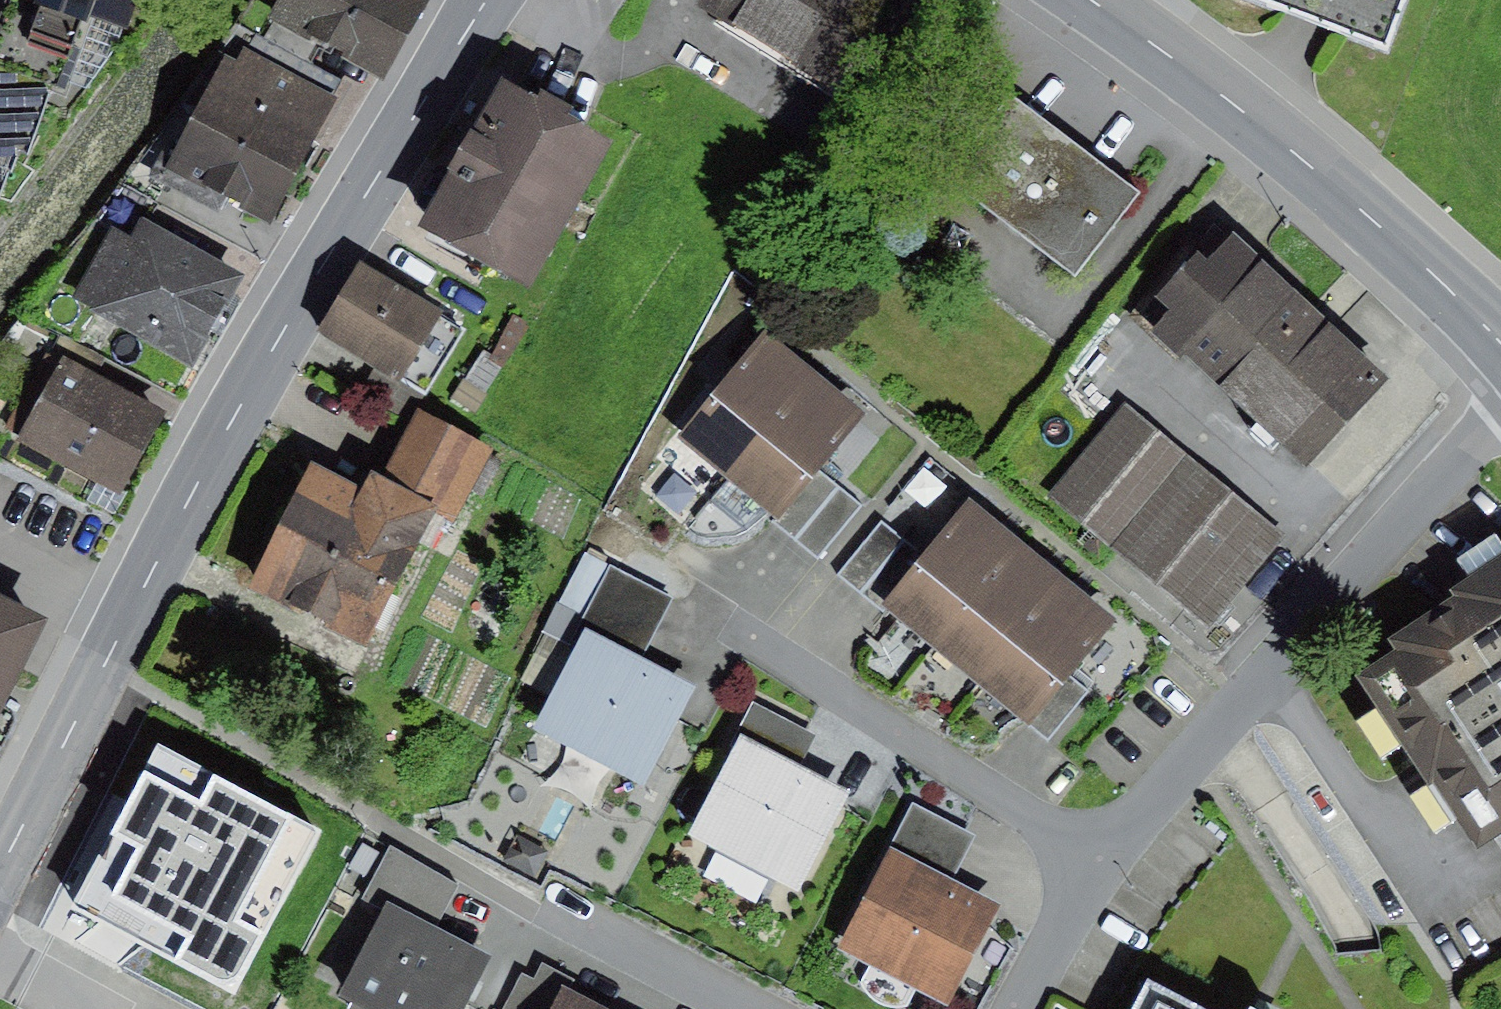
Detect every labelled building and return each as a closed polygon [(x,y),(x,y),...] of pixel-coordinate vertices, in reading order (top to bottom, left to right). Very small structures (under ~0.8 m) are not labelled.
[(0,6),(0,60),(55,77),(60,78),(79,17),(87,20),(90,11),(129,23),(136,0),(2,0),(0,6)] [(269,17),(275,20),(321,45),(384,79),(428,0),(278,0),(269,17)] [(696,6),(829,85),(880,0),(699,0),(696,6)] [(1385,45),(1403,0),(1265,0),(1385,45)] [(321,45),(275,20),(265,38),(312,62),(321,45)] [(227,56),(194,124),(296,176),(347,81),(312,62),(265,38),(252,31),(236,61),(227,56)] [(0,60),(0,167),(10,171),(18,147),(29,151),(55,77),(0,60)] [(535,96),(501,77),(420,224),(529,283),(610,135),(569,113),(574,104),(541,86),(535,96)] [(1141,191),(999,84),(935,167),(1076,275),(1141,191)] [(162,153),(150,176),(220,212),(227,199),(272,223),(296,176),(194,124),(175,159),(162,153)] [(10,171),(0,167),(0,198),(10,171)] [(244,276),(143,220),(133,239),(113,228),(75,296),(93,306),(91,311),(193,368),(244,276)] [(1325,314),(1235,233),(1211,260),(1198,248),(1155,295),(1171,310),(1153,331),(1306,469),(1392,374),(1325,314)] [(444,310),(360,263),(321,331),(427,391),(462,330),(440,317),(444,310)] [(818,374),(765,330),(680,436),(731,478),(818,374)] [(65,355),(99,374),(107,359),(73,341),(65,355)] [(99,374),(65,355),(21,438),(123,491),(166,409),(99,374)] [(865,413),(818,374),(731,478),(780,517),(818,470),(865,413)] [(1188,455),(1126,403),(1050,493),(1112,545),(1188,455)] [(416,409),(382,477),(441,506),(459,515),(493,447),(416,409)] [(1188,455),(1112,545),(1210,627),(1285,534),(1188,455)] [(363,489),(311,463),(249,585),(370,646),(441,506),(382,477),(372,471),(363,489)] [(863,506),(818,470),(780,517),(824,554),(863,506)] [(1021,538),(969,495),(922,553),(881,601),(931,644),(1021,538)] [(881,601),(922,553),(883,521),(843,569),(881,601)] [(1071,580),(1021,538),(931,644),(983,686),(1071,580)] [(579,625),(610,566),(583,553),(543,630),(576,647),(585,628),(579,625)] [(1354,675),(1477,858),(1500,843),(1500,555),(1454,586),(1454,595),(1390,638),(1396,647),(1354,675)] [(674,599),(610,566),(579,625),(585,628),(643,658),(674,599)] [(1119,620),(1071,580),(983,686),(1048,740),(1089,690),(1072,676),(1119,620)] [(0,593),(0,711),(47,616),(0,593)] [(643,658),(585,628),(576,647),(533,731),(643,787),(695,684),(643,658)] [(801,767),(817,735),(754,705),(739,737),(801,767)] [(801,767),(739,737),(690,835),(803,891),(852,792),(801,767)] [(138,766),(80,878),(220,950),(278,838),(138,766)] [(913,805),(891,848),(955,880),(976,837),(913,805)] [(389,902),(437,928),(461,885),(390,847),(367,890),(389,902)] [(949,1003),(1000,902),(955,880),(891,848),(840,948),(949,1003)] [(389,902),(342,994),(355,1001),(351,1008),(466,1008),(493,956),(437,928),(389,902)] [(563,986),(569,976),(543,963),(534,979),(522,972),(502,1008),(551,1008),(563,986)] [(1145,979),(1130,1008),(1204,1008),(1145,979)] [(563,986),(551,1008),(608,1008),(563,986)]
